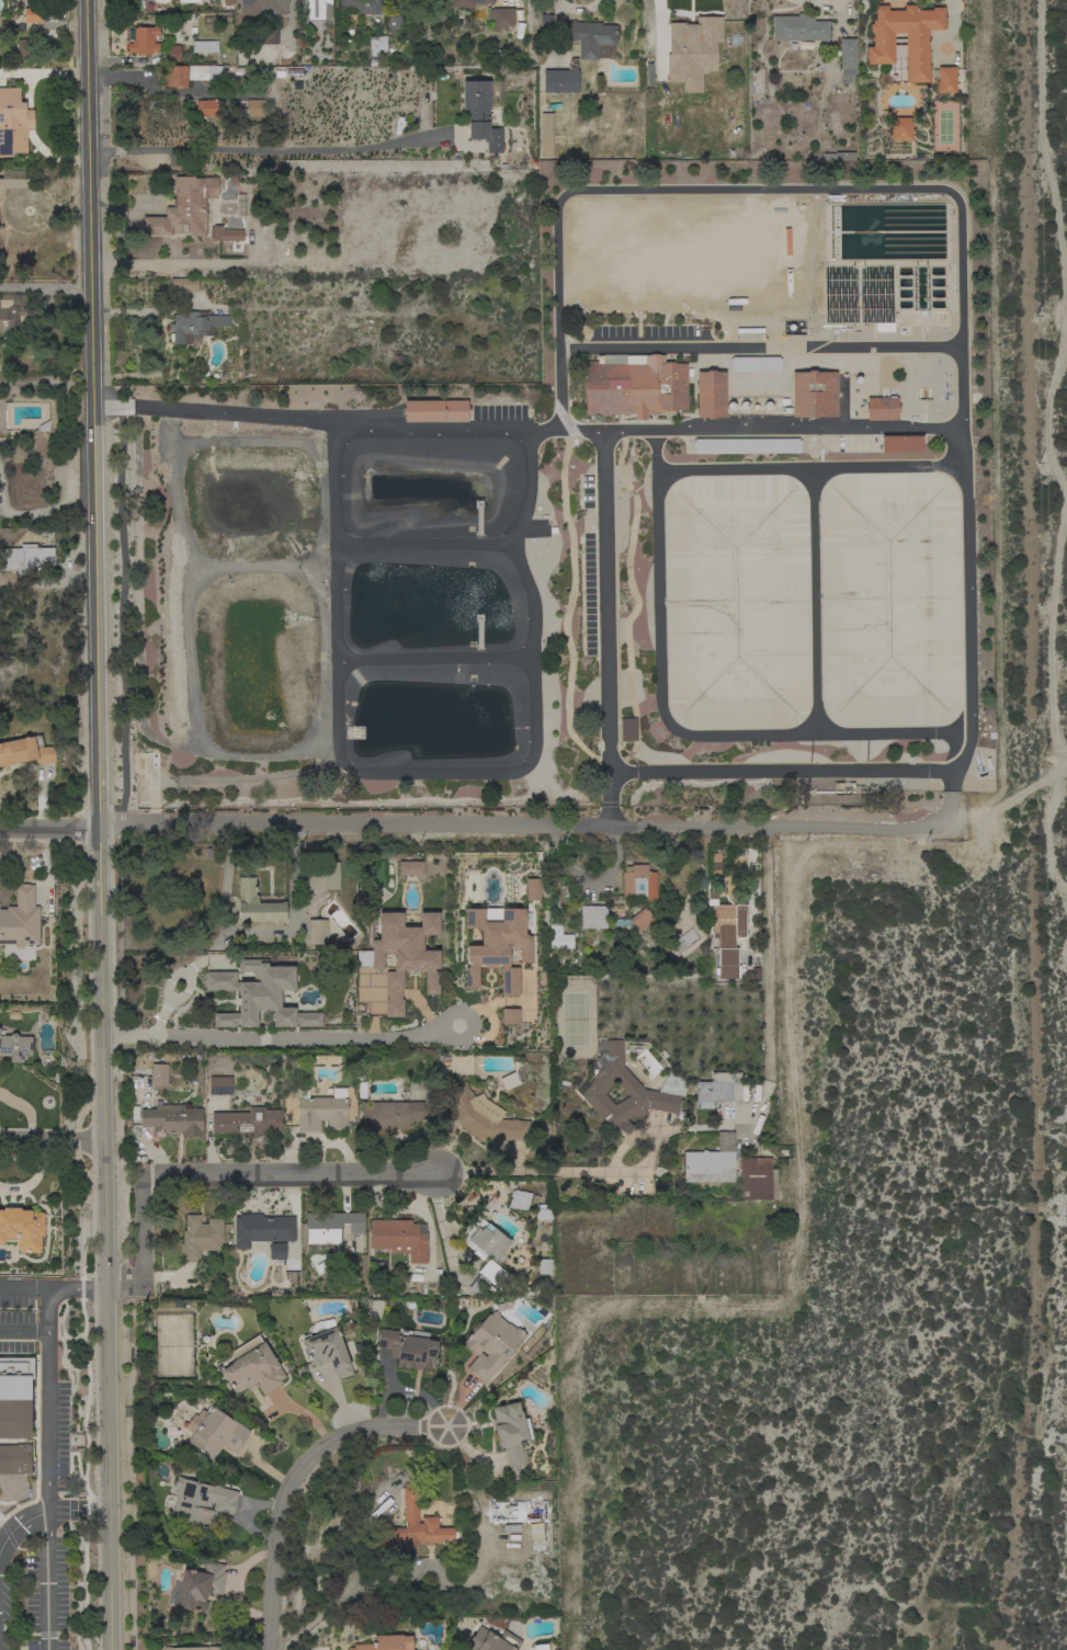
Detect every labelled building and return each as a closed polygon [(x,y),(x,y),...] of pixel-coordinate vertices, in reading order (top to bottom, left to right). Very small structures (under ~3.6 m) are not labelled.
[(240,15),(240,0),(287,0),(287,4),(285,4),(286,14),(240,15)] [(302,7),(302,0),(330,0),(330,20),(307,20),(307,7),(302,7)] [(338,12),(338,0),(379,0),(378,14),(366,14),(366,12),(338,12)] [(928,82),(905,82),(904,34),(893,34),(894,64),(866,65),(865,47),(872,47),(872,32),(869,33),(869,24),(872,24),(872,20),(875,20),(874,5),(887,5),(887,10),(904,10),(904,4),(916,4),(916,10),(931,10),(931,8),(943,8),(944,31),(928,31),(928,82)] [(23,9),(23,8),(41,8),(41,23),(23,23),(23,14),(15,14),(15,9),(23,9)] [(513,8),(513,25),(506,25),(506,27),(497,27),(497,25),(491,25),(491,22),(487,23),(486,10),(491,10),(491,9),(513,8)] [(400,32),(386,32),(386,16),(387,16),(389,13),(396,12),(398,16),(400,16),(400,32)] [(772,41),(772,16),(797,15),(797,13),(814,13),(814,21),(828,21),(828,41),(788,41),(772,41)] [(666,54),(668,54),(668,23),(685,23),(685,24),(695,24),(695,16),(722,16),(722,42),(716,42),(716,71),(701,71),(702,92),(683,92),(683,82),(666,82),(666,54)] [(12,32),(0,33),(0,22),(12,22),(12,32)] [(601,22),(601,25),(615,25),(615,45),(598,45),(598,59),(578,59),(578,41),(559,41),(560,22),(601,22)] [(159,53),(149,53),(149,55),(136,55),(135,53),(127,53),(127,44),(130,44),(130,39),(133,39),(133,27),(158,26),(159,53)] [(277,44),(251,44),(251,30),(277,30),(277,44)] [(386,53),(382,53),(382,49),(377,49),(377,56),(371,56),(371,50),(368,50),(368,37),(385,36),(386,53)] [(855,68),(854,68),(854,76),(841,76),(840,68),(839,38),(854,38),(855,68)] [(18,53),(16,53),(16,39),(32,39),(32,59),(18,59),(18,53)] [(217,41),(217,53),(192,53),(192,41),(217,41)] [(179,61),(167,61),(166,46),(179,46),(179,61)] [(186,88),(173,88),(173,86),(166,86),(166,81),(163,81),(163,66),(186,66),(186,88)] [(220,66),(220,79),(207,79),(207,80),(188,80),(188,66),(220,66)] [(955,93),(935,93),(935,81),(937,81),(937,67),(955,67),(955,93)] [(578,70),(578,92),(543,92),(543,70),(578,70)] [(488,128),(501,128),(501,153),(486,153),(486,143),(483,143),(483,139),(468,139),(468,123),(467,123),(467,110),(462,110),(462,81),(500,81),(500,113),(488,113),(488,128)] [(11,157),(0,157),(0,88),(19,88),(20,102),(24,102),(24,110),(33,110),(34,129),(26,129),(26,153),(18,153),(18,152),(11,152),(11,157)] [(220,100),(220,118),(206,118),(206,117),(196,117),(195,100),(220,100)] [(261,100),(261,116),(247,116),(247,100),(261,100)] [(552,157),(540,157),(540,113),(552,113),(552,157)] [(911,140),(889,141),(889,117),(910,117),(911,140)] [(181,177),(181,171),(192,171),(192,177),(217,178),(217,196),(216,196),(216,198),(205,197),(205,237),(188,236),(188,234),(180,234),(180,226),(171,226),(171,236),(140,235),(140,216),(164,217),(164,207),(172,207),(172,198),(173,198),(173,177),(181,177)] [(242,230),(242,241),(212,240),(212,238),(209,238),(209,227),(212,227),(212,226),(222,226),(222,229),(242,230)] [(824,324),(875,323),(875,331),(891,331),(891,276),(882,276),(882,268),(868,268),(868,278),(861,278),(861,267),(824,267),(824,324)] [(19,333),(0,332),(0,299),(0,293),(23,293),(23,308),(26,309),(26,322),(20,322),(19,333)] [(173,344),(172,330),(168,330),(168,323),(173,323),(173,315),(184,315),(184,311),(207,311),(207,316),(228,316),(228,327),(213,327),(213,337),(203,337),(203,334),(191,334),(191,344),(173,344)] [(652,357),(661,356),(661,364),(662,364),(662,362),(673,362),(673,364),(686,364),(686,409),(673,409),(673,414),(646,414),(646,420),(634,420),(634,414),(584,414),(584,397),(583,397),(583,382),(584,382),(584,377),(581,377),(581,362),(598,361),(598,364),(652,364),(652,357)] [(779,356),(779,359),(781,359),(781,369),(779,369),(779,372),(731,372),(731,371),(729,371),(729,359),(731,359),(731,356),(779,356)] [(706,372),(706,371),(715,371),(715,372),(725,372),(725,418),(715,418),(715,419),(706,419),(706,418),(696,418),(696,414),(695,414),(695,408),(696,408),(696,390),(695,390),(695,384),(696,384),(696,372),(706,372)] [(837,417),(816,417),(816,418),(807,418),(807,417),(792,418),(792,372),(807,372),(807,371),(816,371),(816,372),(837,372),(837,417)] [(897,397),(897,405),(899,405),(899,412),(897,412),(897,420),(866,420),(866,412),(865,412),(865,406),(866,406),(866,397),(897,397)] [(467,400),(467,408),(468,408),(468,413),(467,413),(467,422),(402,422),(402,413),(401,413),(401,409),(402,409),(402,400),(467,400)] [(920,452),(920,436),(879,437),(880,453),(920,452)] [(798,439),(798,441),(799,441),(799,452),(798,452),(798,453),(694,454),(694,452),(692,452),(692,441),(694,441),(694,439),(798,439)] [(15,568),(0,569),(0,548),(21,548),(21,544),(36,544),(36,548),(53,547),(54,566),(36,566),(36,567),(32,567),(32,568),(29,569),(29,574),(15,576),(15,568)] [(35,759),(0,766),(0,743),(41,735),(43,747),(54,747),(55,762),(35,763),(35,759)] [(421,861),(421,875),(415,875),(415,879),(405,879),(405,874),(397,875),(397,861),(421,861)] [(647,865),(647,872),(656,872),(656,900),(645,900),(638,896),(622,896),(622,873),(624,873),(624,866),(631,866),(631,865),(647,865)] [(285,922),(280,922),(252,922),(245,923),(245,922),(238,922),(238,877),(254,877),(254,895),(257,895),(258,902),(281,902),(281,901),(285,901),(285,922)] [(537,900),(524,900),(524,892),(523,892),(523,886),(524,886),(524,878),(537,878),(537,900)] [(1,945),(0,945),(0,909),(7,909),(7,907),(15,907),(15,885),(20,885),(20,884),(29,884),(29,885),(33,885),(34,906),(38,906),(38,944),(33,944),(33,959),(2,959),(1,945)] [(728,941),(733,941),(733,948),(735,948),(735,978),(716,977),(717,937),(711,937),(711,932),(710,932),(711,923),(711,908),(712,908),(712,904),(733,904),(733,907),(734,907),(734,908),(735,908),(735,924),(733,924),(733,928),(728,928),(728,941)] [(606,906),(606,929),(598,929),(598,930),(594,930),(594,929),(580,929),(580,906),(606,906)] [(655,920),(637,933),(627,920),(645,907),(655,920)] [(483,908),(483,922),(499,921),(499,908),(523,908),(523,910),(524,910),(524,912),(530,912),(530,926),(523,926),(523,934),(525,934),(525,936),(530,936),(531,961),(519,961),(519,947),(507,947),(507,963),(508,963),(508,967),(518,967),(518,994),(500,995),(499,963),(495,963),(496,968),(481,968),(481,964),(477,964),(477,987),(464,988),(463,967),(467,967),(467,961),(465,963),(465,945),(479,944),(479,928),(464,928),(463,908),(483,908)] [(383,1016),(384,999),(385,999),(385,988),(383,988),(383,971),(393,971),(393,953),(382,953),(382,968),(371,968),(371,940),(374,940),(374,938),(377,938),(377,933),(375,933),(375,924),(377,924),(377,912),(401,913),(401,926),(418,926),(418,911),(438,911),(436,934),(421,934),(421,951),(438,951),(438,968),(433,968),(433,970),(438,970),(438,994),(423,994),(423,969),(416,969),(416,974),(408,974),(408,969),(401,969),(401,988),(399,988),(399,999),(401,999),(401,1016),(383,1016)] [(327,944),(307,944),(307,920),(327,920),(327,944)] [(571,934),(571,947),(548,947),(548,922),(561,922),(561,934),(571,934)] [(237,1013),(237,1005),(235,1005),(235,999),(237,999),(237,990),(203,990),(203,971),(235,971),(235,981),(252,981),(252,970),(248,970),(248,971),(243,971),(243,970),(237,970),(237,959),(265,959),(265,963),(265,966),(293,966),(293,990),(279,990),(279,1008),(294,1008),(294,1012),(320,1012),(320,1026),(295,1026),(295,1024),(294,1024),(294,1026),(271,1026),(271,1010),(256,1010),(256,1025),(248,1025),(248,1026),(245,1026),(237,1026),(237,1023),(235,1023),(235,1026),(212,1026),(212,1013),(237,1013)] [(500,1009),(518,1009),(518,1023),(500,1023),(500,1009)] [(10,1056),(0,1056),(0,1036),(9,1036),(11,1034),(12,1033),(14,1033),(15,1034),(16,1035),(16,1036),(32,1036),(31,1056),(22,1056),(22,1062),(9,1062),(10,1056)] [(644,1090),(656,1092),(668,1069),(684,1074),(682,1095),(680,1096),(677,1114),(646,1108),(644,1110),(646,1113),(644,1113),(645,1115),(637,1119),(636,1117),(635,1118),(633,1115),(625,1119),(626,1122),(632,1126),(626,1136),(617,1130),(614,1126),(610,1128),(580,1095),(602,1063),(594,1058),(600,1050),(606,1050),(605,1040),(621,1039),(623,1067),(644,1090)] [(513,1061),(524,1061),(524,1082),(504,1091),(499,1079),(513,1071),(513,1061)] [(167,1088),(149,1086),(150,1063),(168,1065),(167,1088)] [(712,1108),(695,1108),(695,1082),(711,1082),(711,1072),(740,1072),(741,1101),(711,1102),(712,1108)] [(231,1094),(208,1095),(208,1077),(231,1077),(231,1094)] [(441,1092),(464,1081),(469,1092),(470,1091),(474,1097),(481,1093),(485,1097),(504,1112),(500,1119),(530,1122),(529,1141),(486,1139),(483,1142),(452,1122),(454,1118),(441,1092)] [(297,1090),(308,1090),(308,1097),(332,1097),(332,1088),(347,1088),(345,1117),(347,1117),(347,1130),(327,1130),(327,1120),(320,1120),(320,1133),(297,1133),(297,1090)] [(423,1102),(423,1119),(408,1120),(408,1128),(395,1128),(395,1133),(362,1133),(361,1102),(423,1102)] [(202,1130),(202,1136),(181,1136),(181,1134),(162,1134),(162,1126),(139,1126),(139,1110),(155,1110),(155,1105),(183,1105),(183,1108),(202,1108),(202,1130)] [(264,1110),(280,1110),(280,1134),(257,1134),(257,1137),(235,1137),(235,1135),(211,1135),(211,1113),(248,1113),(248,1106),(264,1106),(264,1110)] [(734,1182),(683,1182),(683,1152),(702,1152),(702,1150),(706,1150),(706,1151),(717,1151),(717,1131),(734,1131),(734,1182)] [(775,1169),(775,1198),(771,1198),(771,1199),(739,1200),(739,1158),(771,1158),(771,1169),(775,1169)] [(532,1193),(526,1210),(508,1207),(514,1190),(532,1193)] [(1,1244),(0,1244),(0,1209),(2,1209),(3,1207),(20,1207),(20,1210),(31,1210),(31,1213),(32,1213),(32,1211),(39,1211),(39,1213),(44,1213),(44,1226),(44,1231),(43,1231),(43,1236),(41,1236),(41,1253),(18,1252),(19,1248),(15,1248),(15,1241),(4,1241),(1,1244)] [(535,1220),(535,1209),(552,1208),(552,1219),(535,1220)] [(269,1214),(269,1217),(294,1217),(295,1241),(268,1241),(268,1244),(249,1245),(249,1249),(234,1249),(234,1217),(239,1217),(239,1214),(269,1214)] [(305,1244),(305,1214),(363,1214),(363,1233),(349,1233),(349,1224),(340,1224),(340,1243),(305,1244)] [(510,1242),(493,1262),(486,1255),(484,1259),(483,1258),(480,1261),(472,1253),(473,1251),(459,1240),(465,1233),(462,1231),(476,1214),(510,1242)] [(223,1243),(219,1243),(219,1251),(200,1251),(201,1262),(182,1262),(182,1260),(180,1260),(180,1243),(182,1243),(182,1231),(185,1231),(185,1215),(200,1215),(200,1224),(207,1224),(207,1218),(223,1218),(223,1243)] [(427,1233),(427,1263),(409,1263),(409,1253),(390,1253),(390,1249),(370,1249),(370,1220),(411,1220),(411,1224),(424,1224),(424,1233),(427,1233)] [(285,1243),(285,1259),(270,1259),(269,1243),(285,1243)] [(510,1276),(499,1289),(489,1281),(475,1297),(466,1289),(479,1274),(477,1273),(488,1259),(510,1276)] [(550,1274),(537,1274),(538,1259),(550,1259),(550,1274)] [(521,1342),(520,1341),(502,1362),(502,1363),(485,1384),(480,1379),(479,1380),(466,1368),(480,1353),(485,1357),(487,1354),(481,1350),(477,1355),(463,1343),(488,1313),(489,1315),(492,1311),(495,1311),(498,1315),(499,1317),(507,1323),(510,1323),(515,1329),(517,1327),(526,1335),(521,1342)] [(311,1325),(313,1323),(318,1321),(321,1321),(325,1331),(336,1327),(353,1374),(337,1380),(329,1361),(320,1364),(319,1364),(311,1366),(311,1365),(310,1365),(305,1350),(304,1350),(302,1344),(302,1343),(300,1340),(302,1339),(302,1336),(309,1334),(309,1335),(315,1334),(311,1325)] [(399,1329),(427,1332),(427,1339),(428,1339),(428,1340),(436,1341),(433,1369),(421,1368),(421,1370),(396,1367),(396,1365),(394,1365),(394,1358),(388,1357),(389,1350),(377,1347),(379,1329),(399,1332),(399,1329)] [(262,1396),(257,1386),(249,1391),(246,1387),(239,1392),(238,1391),(235,1393),(219,1370),(230,1364),(231,1362),(236,1359),(231,1352),(257,1335),(261,1343),(262,1342),(285,1377),(281,1380),(282,1382),(262,1396)] [(29,1358),(0,1358),(0,1439),(29,1439),(29,1358)] [(508,1471),(502,1447),(499,1448),(499,1446),(498,1446),(493,1427),(493,1425),(496,1425),(491,1408),(518,1401),(520,1412),(521,1412),(523,1419),(527,1418),(532,1440),(527,1441),(527,1442),(520,1444),(525,1467),(508,1471)] [(183,1426),(193,1413),(195,1415),(201,1409),(204,1411),(208,1406),(211,1407),(212,1406),(217,1409),(216,1410),(230,1420),(231,1419),(249,1431),(245,1437),(246,1438),(236,1454),(223,1445),(212,1460),(198,1450),(200,1449),(186,1441),(192,1433),(183,1426)] [(30,1475),(0,1475),(0,1434),(16,1434),(16,1444),(29,1444),(29,1445),(30,1445),(30,1475)] [(184,1478),(184,1479),(211,1487),(211,1484),(215,1486),(215,1484),(220,1487),(220,1488),(238,1492),(232,1515),(212,1510),(214,1503),(211,1503),(208,1510),(216,1512),(212,1530),(174,1521),(174,1516),(171,1515),(169,1513),(170,1509),(172,1507),(175,1498),(173,1495),(175,1488),(173,1488),(177,1476),(184,1478)] [(432,1543),(432,1545),(427,1545),(427,1543),(417,1543),(417,1546),(404,1547),(404,1543),(398,1543),(388,1549),(384,1541),(377,1546),(371,1534),(388,1524),(391,1528),(405,1527),(405,1521),(399,1522),(399,1515),(404,1515),(404,1503),(402,1503),(402,1487),(417,1487),(418,1521),(417,1521),(417,1523),(421,1523),(421,1516),(436,1516),(438,1527),(453,1527),(454,1530),(456,1533),(456,1537),(454,1539),(454,1541),(432,1543)] [(486,1501),(487,1522),(545,1521),(545,1500),(486,1501)] [(168,1604),(169,1594),(168,1594),(171,1588),(172,1581),(180,1583),(182,1569),(203,1573),(205,1561),(224,1564),(223,1571),(225,1571),(222,1595),(209,1593),(209,1595),(206,1595),(205,1602),(207,1602),(205,1611),(203,1611),(203,1613),(189,1611),(189,1609),(177,1607),(178,1606),(168,1604)] [(521,1641),(516,1649),(463,1649),(479,1626),(499,1638),(503,1630),(521,1641)] [(411,1636),(412,1649),(348,1649),(348,1648),(353,1648),(353,1645),(374,1643),(373,1636),(374,1636),(374,1635),(383,1635),(383,1636),(401,1635),(401,1636),(411,1636)]
